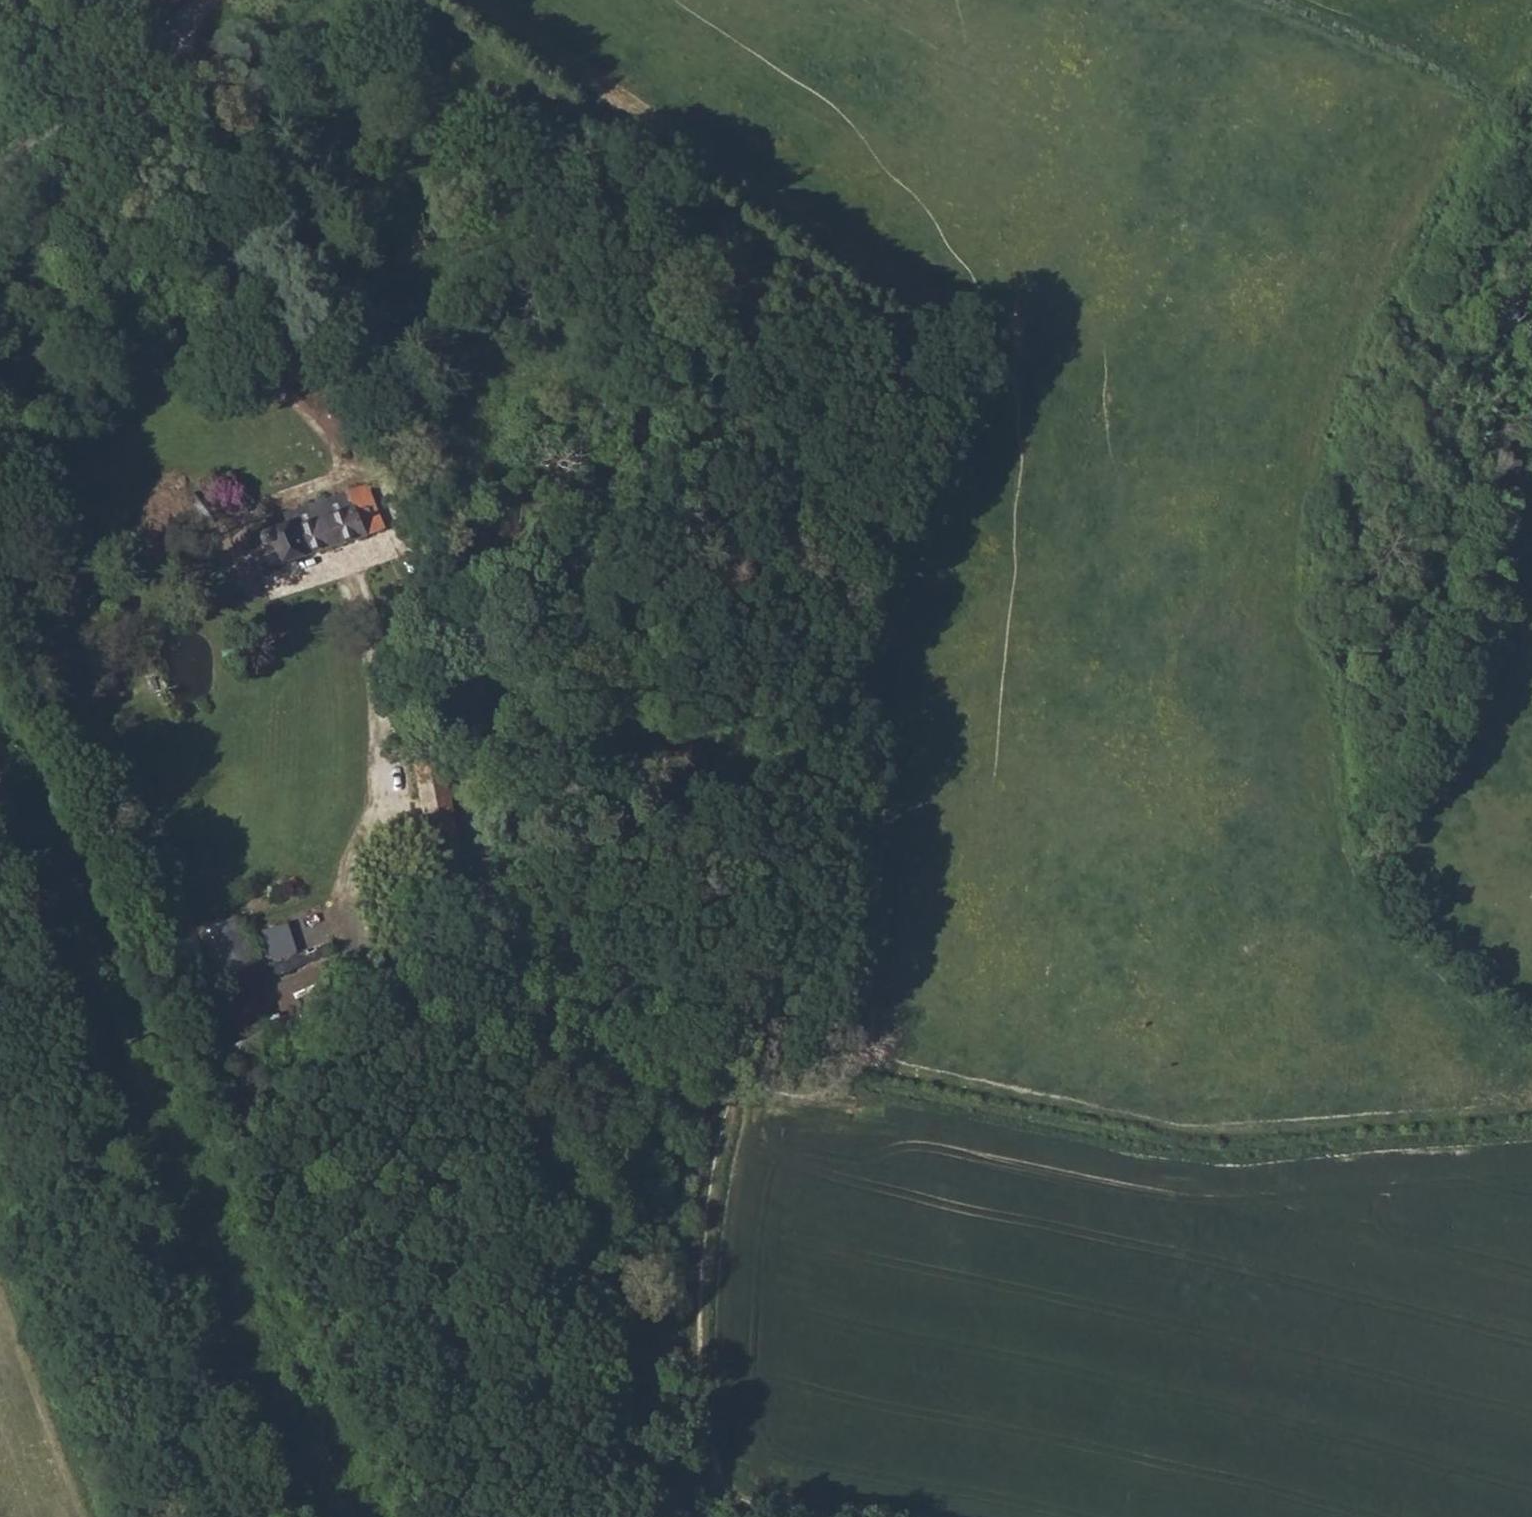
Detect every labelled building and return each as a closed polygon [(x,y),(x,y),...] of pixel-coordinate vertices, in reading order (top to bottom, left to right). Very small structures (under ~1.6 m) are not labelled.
[(248,544),(258,569),(384,523),(368,476),(336,486),(339,493),(284,513),(286,525),(259,535),(260,539),(248,544)] [(441,843),(443,854),(459,851),(442,752),(414,758),(430,845),(441,843)]
